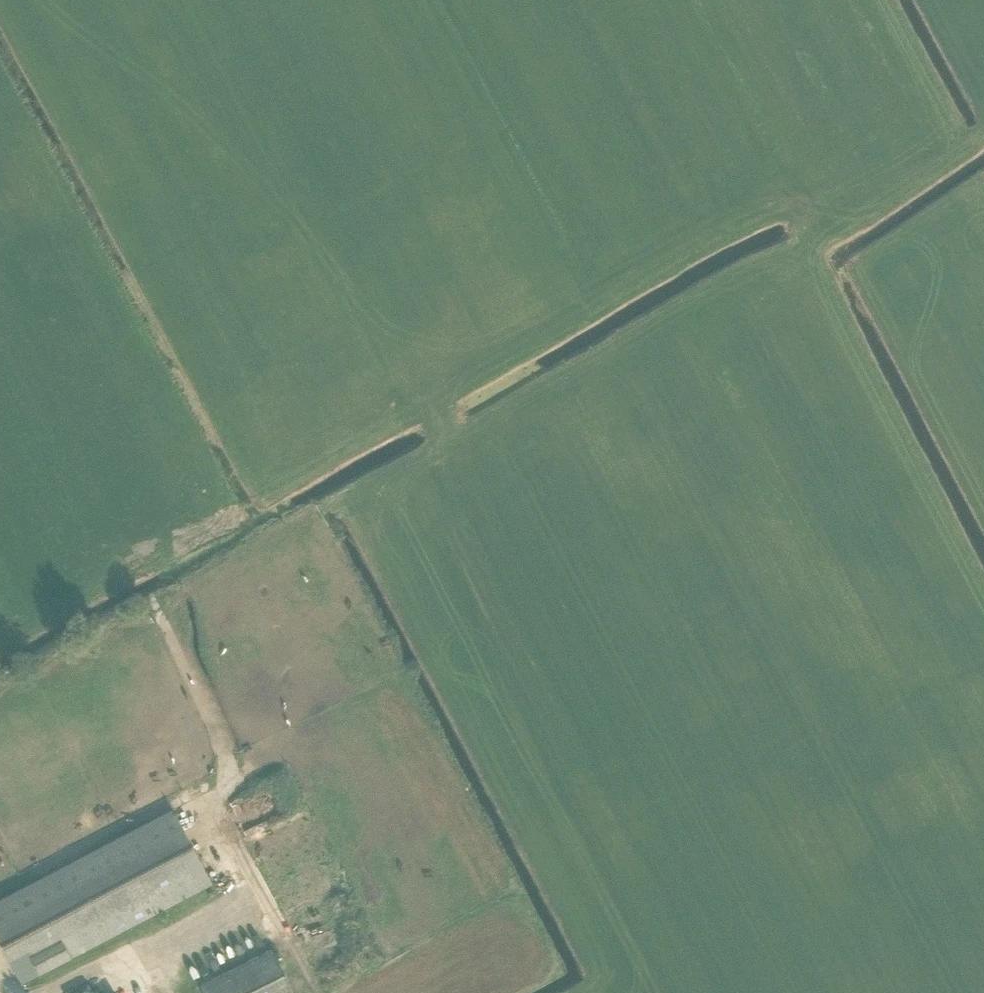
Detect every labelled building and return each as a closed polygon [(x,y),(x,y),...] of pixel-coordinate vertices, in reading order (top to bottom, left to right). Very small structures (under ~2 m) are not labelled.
[(36,882),(0,900),(0,939),(23,983),(212,885),(173,810),(36,882)] [(201,984),(205,992),(295,992),(272,949),(201,984)]
